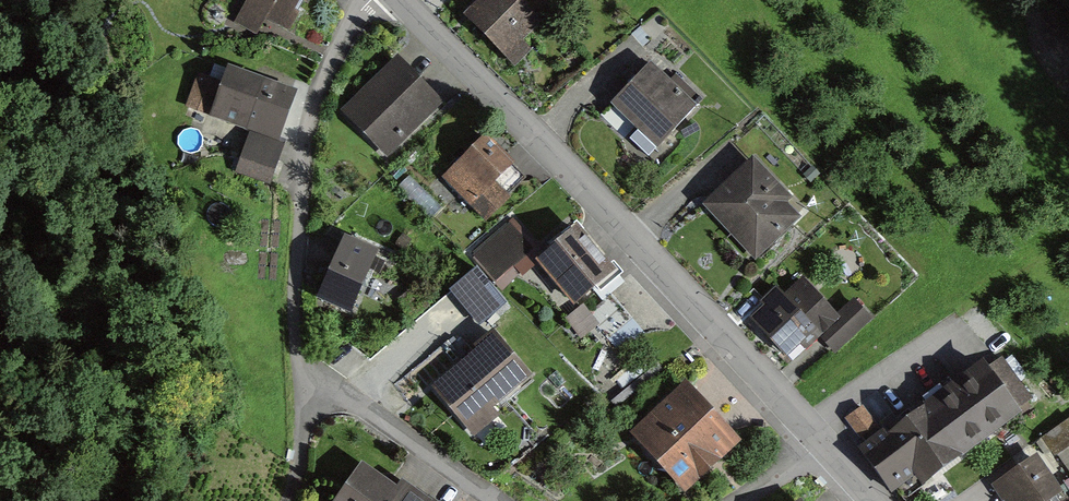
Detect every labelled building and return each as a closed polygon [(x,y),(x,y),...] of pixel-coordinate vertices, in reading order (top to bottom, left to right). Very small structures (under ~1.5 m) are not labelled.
[(238,32),(252,38),(256,27),(293,36),(311,0),(254,0),(238,32)] [(468,19),(521,70),(538,53),(530,46),(553,21),(545,13),(558,0),(486,0),(468,19)] [(447,106),(404,61),(348,114),(392,159),(447,106)] [(702,109),(657,64),(616,105),(660,150),(702,109)] [(301,95),(232,67),(214,113),(283,140),(301,95)] [(520,165),(491,139),(454,180),(480,203),(485,197),(499,210),(520,186),(510,176),(520,165)] [(808,216),(758,163),(712,206),(762,259),(808,216)] [(535,253),(513,227),(475,258),(490,276),(500,267),(507,276),(535,253)] [(611,272),(576,230),(540,259),(575,302),(611,272)] [(383,254),(348,238),(321,297),(356,313),(383,254)] [(796,298),(785,287),(755,317),(791,353),(798,346),(807,355),(820,342),(836,358),(872,323),(855,306),(843,318),(810,285),(796,298)] [(632,319),(611,294),(587,314),(608,339),(632,319)] [(482,350),(437,388),(468,425),(529,375),(494,333),(478,346),(482,350)] [(887,430),(860,451),(890,491),(916,472),(922,481),(1030,400),(1000,360),(987,369),(985,367),(916,419),(912,415),(889,433),(887,430)] [(749,445),(692,383),(641,430),(697,492),(749,445)] [(875,425),(861,407),(847,418),(861,436),(875,425)] [(1044,437),(1057,455),(1068,446),(1068,419),(1044,437)] [(1035,460),(999,485),(1010,500),(1040,500),(1056,490),(1035,460)] [(366,468),(343,500),(431,500),(404,482),(398,490),(366,468)]
